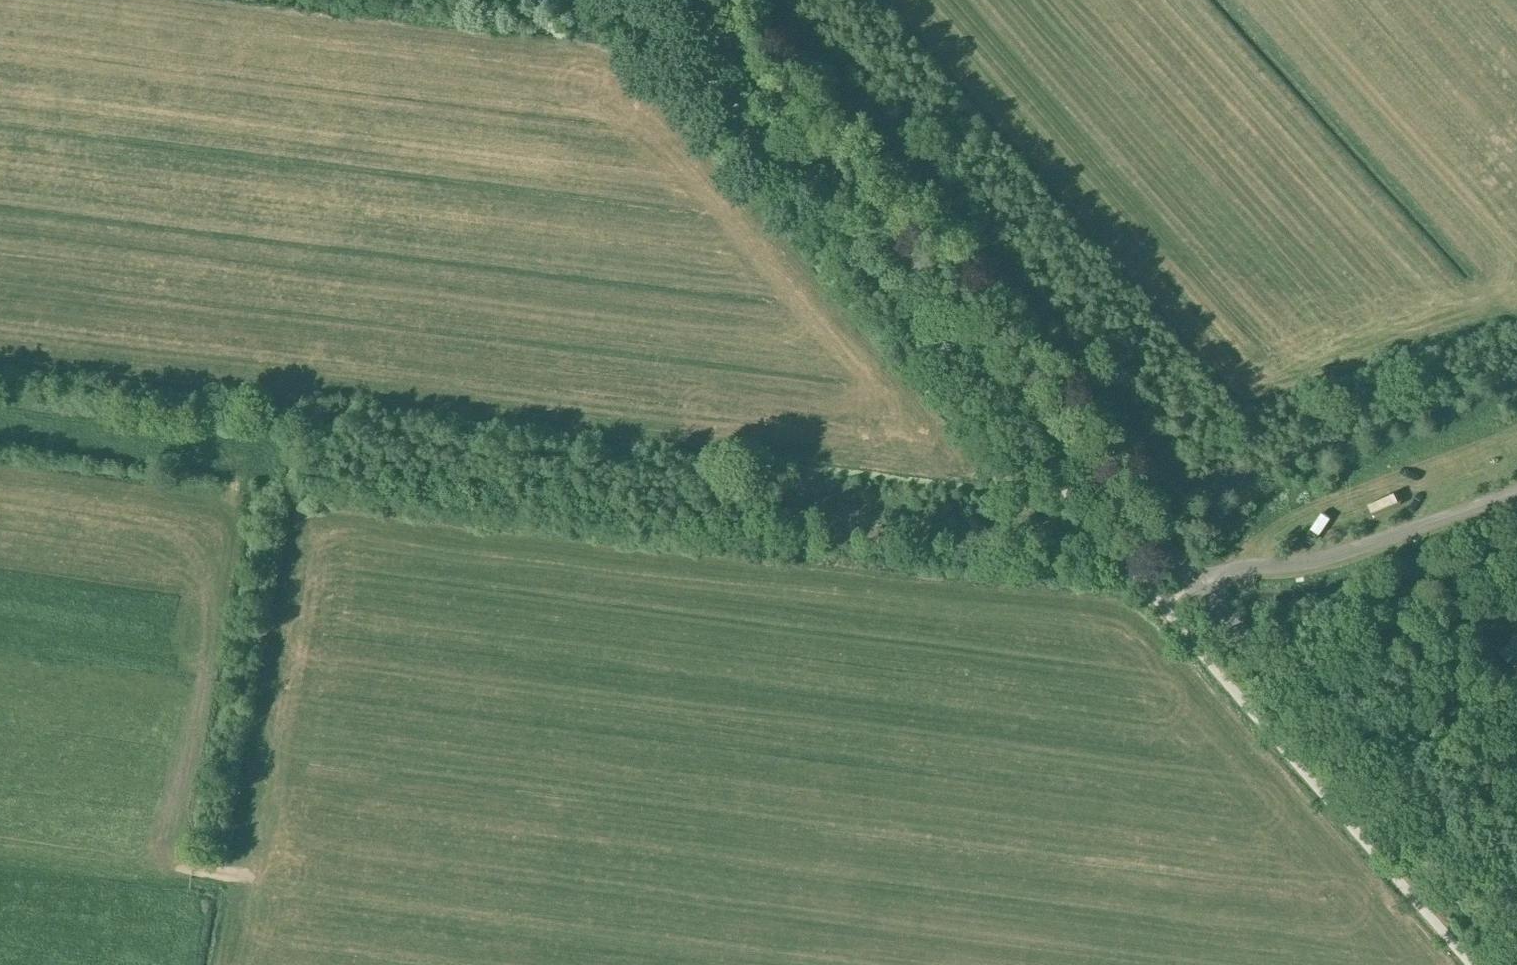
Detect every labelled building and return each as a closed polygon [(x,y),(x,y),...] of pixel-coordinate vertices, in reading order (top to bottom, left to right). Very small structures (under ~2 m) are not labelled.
[(1516,654),(1516,636),(1508,646),(1516,654)]
